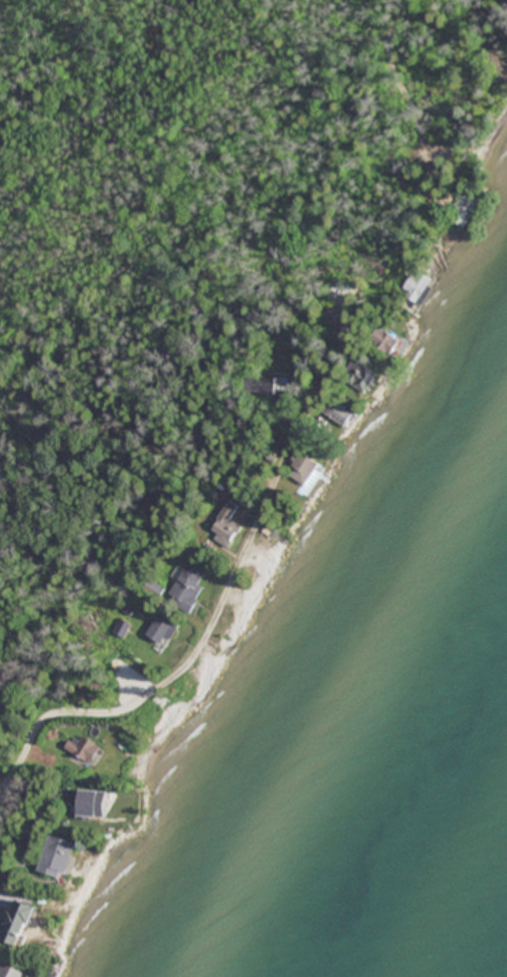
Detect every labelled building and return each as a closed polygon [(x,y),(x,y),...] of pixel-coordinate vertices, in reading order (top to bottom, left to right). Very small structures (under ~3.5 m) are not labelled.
[(452,208),(463,224),(484,209),(473,193),(452,208)] [(438,281),(417,267),(401,291),(423,304),(438,281)] [(401,338),(384,332),(379,345),(396,351),(401,338)] [(342,376),(365,393),(379,374),(356,357),(342,376)] [(322,414),(348,428),(356,413),(330,399),(322,414)] [(322,469),(294,469),(294,483),(313,483),(313,475),(322,475),(322,469)] [(241,526),(231,522),(238,504),(226,499),(209,538),(232,548),(241,526)] [(167,592),(188,607),(207,582),(185,567),(167,592)] [(165,645),(174,627),(161,621),(152,638),(165,645)] [(101,746),(75,731),(65,748),(92,763),(101,746)] [(141,792),(104,788),(103,797),(123,800),(121,815),(138,817),(141,792)] [(78,842),(52,834),(40,872),(67,880),(78,842)] [(6,939),(24,947),(41,908),(24,900),(6,939)] [(26,971),(3,963),(0,971),(0,976),(24,976),(26,971)]
